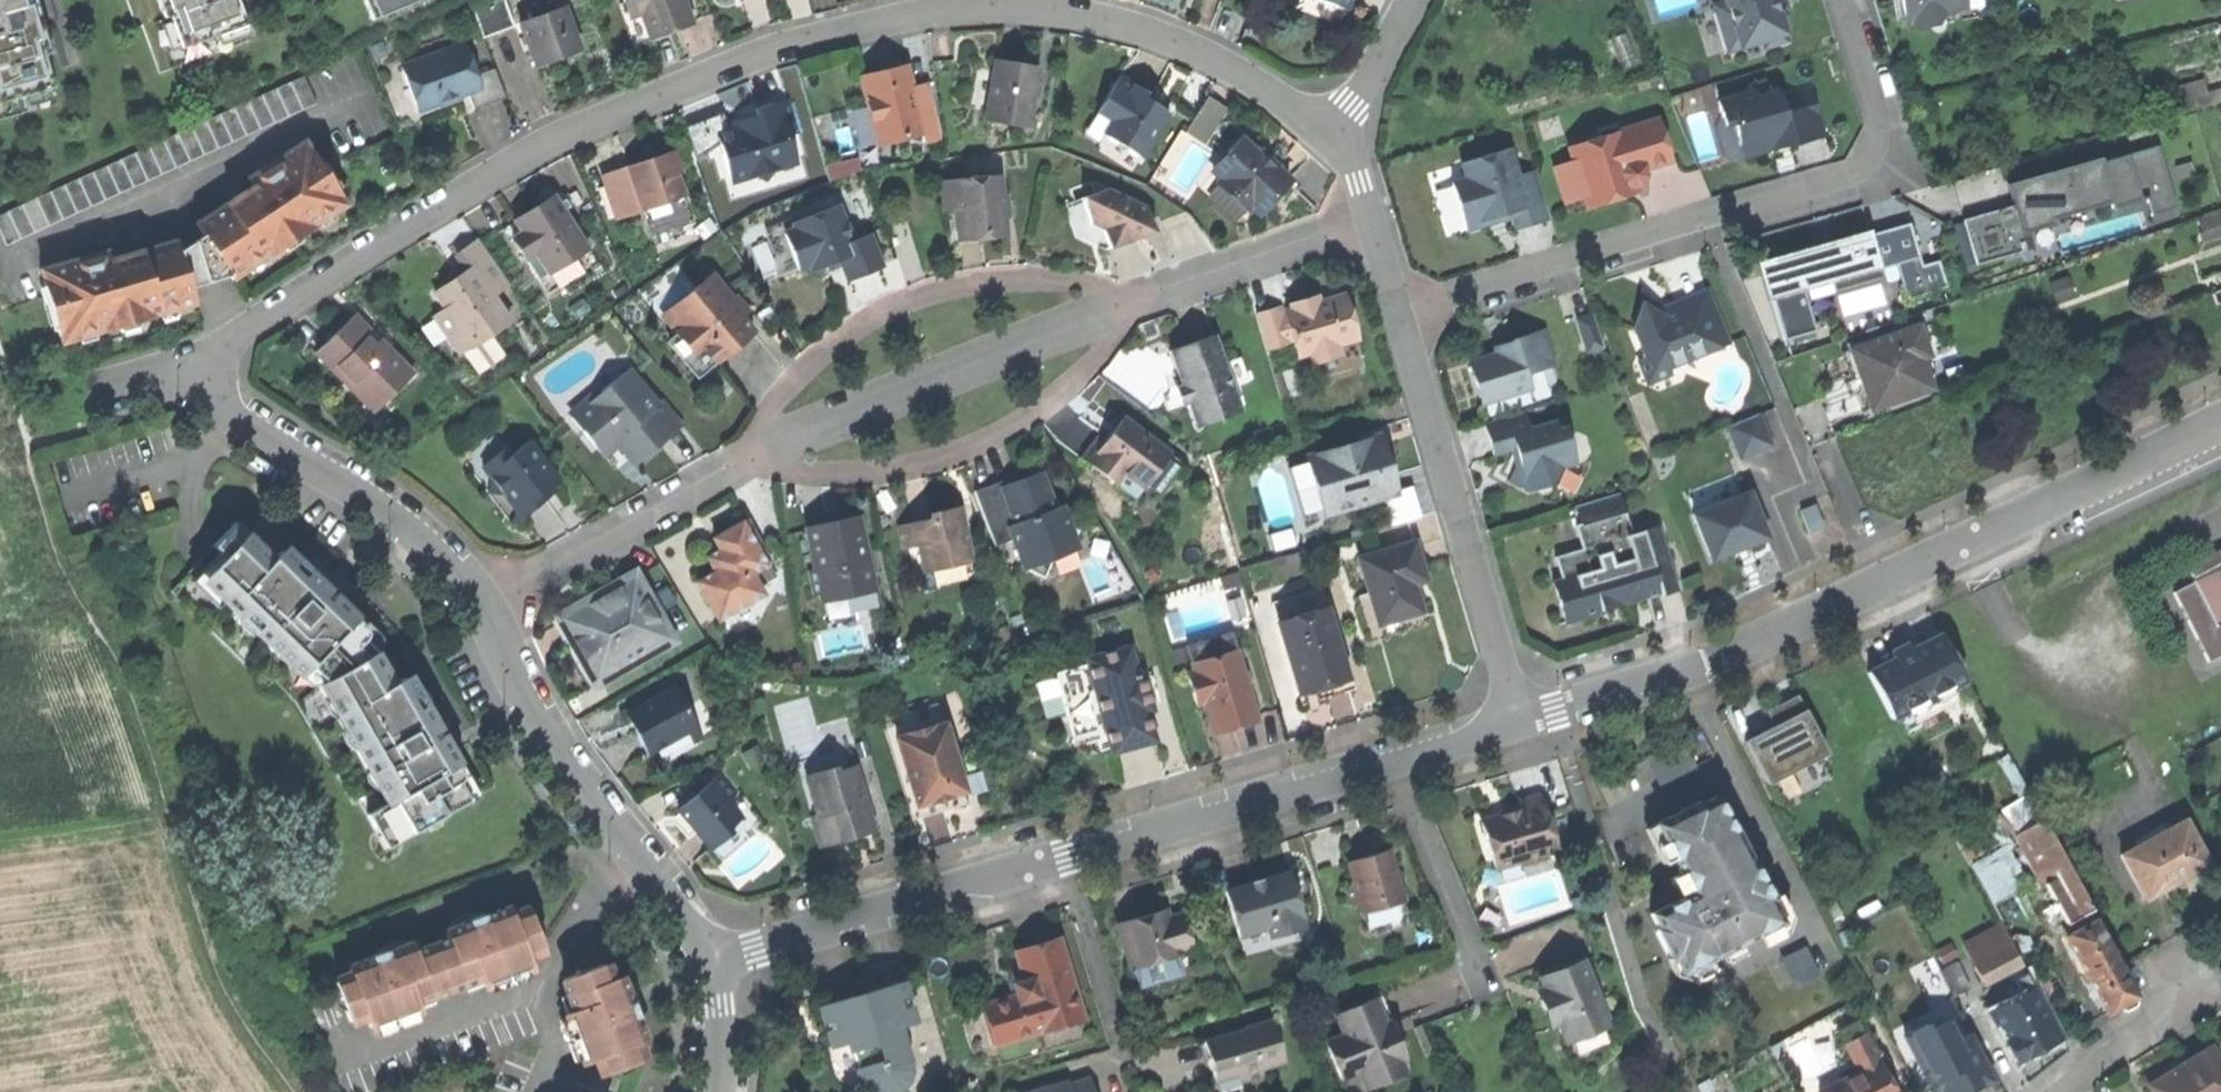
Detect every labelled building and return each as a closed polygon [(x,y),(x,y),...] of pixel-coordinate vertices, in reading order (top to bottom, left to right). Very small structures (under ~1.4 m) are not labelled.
[(58,109),(44,61),(50,58),(34,0),(30,0),(28,1),(28,0),(0,0),(0,126),(58,109)] [(138,34),(143,31),(160,79),(253,46),(236,0),(126,0),(138,34)] [(349,36),(431,0),(333,0),(349,36)] [(487,37),(518,25),(508,0),(505,0),(477,10),(487,37)] [(634,16),(642,14),(651,41),(670,34),(692,26),(682,0),(629,0),(634,16)] [(1337,9),(1339,4),(1349,7),(1352,0),(1311,0),(1337,9)] [(1785,44),(1776,12),(1773,4),(1772,0),(1725,0),(1726,6),(1715,9),(1728,53),(1761,43),(1763,50),(1785,44)] [(1781,0),(1772,0),(1773,4),(1776,12),(1784,9),(1781,0)] [(1967,11),(1965,0),(1905,0),(1902,0),(1893,2),(1896,14),(1899,26),(1915,22),(1918,34),(1937,30),(1947,15),(1967,11)] [(564,10),(520,26),(536,69),(554,63),(579,53),(564,10)] [(494,71),(476,77),(466,46),(403,68),(417,114),(439,107),(440,109),(456,103),(459,96),(468,94),(474,113),(487,108),(505,101),(494,71)] [(994,63),(984,123),(1028,131),(1038,71),(1017,67),(994,63)] [(861,81),(878,147),(921,137),(924,146),(941,142),(939,126),(929,88),(911,92),(906,70),(879,77),(861,81)] [(1104,138),(1140,161),(1167,117),(1163,114),(1167,109),(1136,89),(1119,79),(1097,114),(1113,124),(1104,138)] [(290,86),(302,113),(315,107),(304,80),(290,86)] [(290,119),(302,113),(290,86),(277,92),(290,119)] [(277,92),(262,98),(275,125),(290,119),(277,92)] [(1791,148),(1823,140),(1810,92),(1779,101),(1777,93),(1755,100),(1753,94),(1717,104),(1721,119),(1732,125),(1739,148),(1767,141),(1773,145),(1788,141),(1790,147),(1791,148)] [(1208,98),(1186,134),(1205,145),(1227,110),(1208,98)] [(734,185),(754,179),(764,184),(770,183),(779,165),(796,160),(790,139),(798,137),(787,103),(771,108),(756,112),(759,125),(745,129),(743,123),(731,127),(732,132),(719,137),(718,141),(731,184),(734,185)] [(260,132),(248,105),(234,111),(246,139),(260,132)] [(234,111),(220,118),(232,145),(246,139),(234,111)] [(206,124),(219,151),(232,145),(220,118),(206,124)] [(1635,195),(1633,190),(1639,188),(1644,178),(1643,172),(1671,163),(1658,122),(1568,150),(1572,165),(1553,170),(1564,206),(1583,200),(1586,210),(1613,202),(1635,195)] [(204,158),(219,151),(206,124),(191,131),(204,158)] [(191,131),(178,137),(190,164),(204,158),(191,131)] [(164,143),(176,171),(190,164),(178,137),(164,143)] [(1257,153),(1239,138),(1226,152),(1228,154),(1212,172),(1222,180),(1217,184),(1246,210),(1250,206),(1259,214),(1290,180),(1265,158),(1258,152),(1257,153)] [(1742,161),(1790,147),(1788,141),(1773,145),(1767,141),(1739,148),(1742,161)] [(162,177),(176,171),(164,143),(149,150),(162,177)] [(296,235),(302,237),(319,226),(317,222),(330,213),(333,217),(346,209),(329,183),(325,186),(316,172),(321,169),(304,143),(247,181),(252,189),(196,226),(233,283),(237,280),(249,272),(246,268),(259,260),(262,264),(280,252),(282,244),(289,240),(296,235)] [(2101,159),(2005,185),(2012,208),(1963,221),(1975,266),(2031,250),(2026,233),(2055,226),(2053,220),(2111,204),(2112,209),(2147,199),(2152,217),(2177,210),(2159,146),(2102,163),(2101,159)] [(149,150),(135,157),(148,184),(162,177),(149,150)] [(1535,173),(1517,179),(1508,152),(1460,165),(1465,181),(1451,185),(1465,233),(1478,229),(1488,227),(1490,222),(1509,215),(1515,232),(1550,221),(1535,173)] [(645,164),(627,170),(644,213),(684,199),(669,156),(645,164)] [(148,184),(135,157),(122,162),(134,190),(148,184)] [(857,158),(825,166),(829,182),(860,171),(857,158)] [(134,190),(122,162),(107,169),(120,197),(134,190)] [(107,169),(92,176),(105,204),(120,197),(107,169)] [(627,170),(601,180),(617,222),(644,213),(627,170)] [(79,182),(92,210),(105,204),(92,176),(79,182)] [(978,241),(1007,238),(1000,180),(941,186),(944,214),(955,213),(958,243),(978,241)] [(77,216),(92,210),(79,182),(64,189),(77,216)] [(51,195),(64,223),(77,216),(64,189),(51,195)] [(1145,239),(1151,226),(1145,210),(1107,192),(1082,201),(1091,228),(1103,232),(1109,251),(1145,239)] [(49,229),(64,223),(51,195),(37,201),(49,229)] [(526,263),(537,257),(549,277),(588,252),(555,199),(530,214),(515,223),(522,234),(512,240),(526,263)] [(36,235),(49,229),(37,201),(23,208),(36,235)] [(812,224),(796,230),(784,235),(798,270),(810,266),(812,272),(827,267),(841,261),(843,267),(849,281),(882,268),(868,233),(850,240),(836,207),(810,217),(812,224)] [(8,215),(21,243),(36,235),(23,208),(8,215)] [(2200,221),(2206,235),(2220,230),(2220,214),(2200,221)] [(21,243),(8,215),(0,218),(0,235),(6,249),(21,243)] [(793,224),(796,230),(812,224),(810,217),(793,224)] [(1895,263),(1919,257),(1911,225),(1872,236),(1870,232),(1835,242),(1836,245),(1825,249),(1824,245),(1762,262),(1783,341),(1815,332),(1803,289),(1895,263)] [(133,321),(142,324),(162,318),(161,313),(176,309),(177,314),(195,308),(176,243),(110,262),(108,253),(40,272),(45,290),(51,289),(55,303),(50,305),(62,348),(80,343),(78,337),(94,333),(95,338),(113,333),(121,324),(128,322),(133,321)] [(435,321),(459,356),(470,348),(471,350),(511,324),(494,297),(510,287),(479,243),(457,258),(468,274),(449,286),(435,296),(446,313),(435,321)] [(1922,267),(1919,257),(1895,263),(1906,300),(1923,295),(1916,268),(1922,267)] [(837,269),(843,267),(841,261),(827,267),(829,272),(837,269)] [(1923,295),(1947,289),(1939,262),(1922,267),(1916,268),(1923,295)] [(754,332),(741,317),(746,314),(713,275),(663,316),(678,333),(667,342),(697,379),(732,350),(754,332)] [(2066,281),(2051,286),(2057,302),(2071,296),(2066,281)] [(1286,317),(1294,343),(1299,358),(1310,355),(1312,364),(1340,356),(1337,346),(1356,341),(1343,297),(1319,304),(1317,299),(1302,303),(1290,307),(1292,312),(1285,314),(1286,317)] [(1666,371),(1728,346),(1709,299),(1679,312),(1672,315),(1663,318),(1652,314),(1642,310),(1633,330),(1647,363),(1666,371)] [(1675,306),(1652,314),(1663,318),(1672,315),(1679,312),(1675,306)] [(1266,351),(1294,343),(1286,317),(1283,318),(1280,309),(1256,317),(1266,351)] [(1590,354),(1607,347),(1594,312),(1576,318),(1590,354)] [(316,356),(374,416),(414,378),(381,343),(375,348),(368,341),(369,339),(352,321),(331,341),(316,356)] [(1932,389),(1921,359),(1929,356),(1918,326),(1842,352),(1850,376),(1859,373),(1871,410),(1904,398),(1932,389)] [(1529,391),(1525,376),(1554,367),(1544,333),(1521,340),(1513,343),(1513,344),(1515,351),(1496,356),(1468,365),(1481,406),(1529,391)] [(1191,344),(1169,351),(1197,427),(1242,411),(1215,335),(1191,344)] [(1494,350),(1496,356),(1515,351),(1513,344),(1494,350)] [(661,401),(658,403),(629,369),(571,418),(599,450),(613,437),(621,446),(636,465),(656,448),(682,426),(661,401)] [(1562,470),(1575,466),(1567,438),(1559,441),(1554,425),(1529,433),(1523,414),(1483,425),(1493,457),(1514,451),(1519,464),(1509,484),(1518,489),(1527,495),(1553,487),(1562,470)] [(1738,459),(1769,447),(1756,417),(1726,430),(1738,459)] [(1096,443),(1083,459),(1115,484),(1123,473),(1144,489),(1170,455),(1122,419),(1110,435),(1105,431),(1096,443)] [(1378,435),(1357,442),(1359,449),(1381,443),(1378,435)] [(606,458),(621,446),(613,437),(599,450),(606,458)] [(1319,499),(1329,496),(1334,513),(1382,498),(1396,494),(1396,492),(1388,467),(1381,443),(1359,449),(1357,442),(1306,457),(1319,499)] [(543,495),(560,482),(529,443),(512,455),(508,449),(483,467),(491,478),(488,493),(507,498),(520,501),(529,515),(542,505),(547,502),(543,495)] [(1154,496),(1157,498),(1183,465),(1170,455),(1144,489),(1154,496)] [(986,488),(975,492),(997,546),(1014,540),(1027,569),(1039,575),(1047,573),(1050,559),(1077,549),(1074,540),(1079,531),(1071,528),(1067,518),(1059,521),(1055,508),(1041,473),(1017,482),(1016,478),(1001,485),(987,491),(986,488)] [(1145,507),(1154,496),(1144,489),(1123,473),(1115,484),(1145,507)] [(1412,487),(1396,492),(1396,494),(1382,498),(1391,527),(1422,518),(1412,487)] [(1692,517),(1710,562),(1731,554),(1729,550),(1736,547),(1743,545),(1745,549),(1765,540),(1747,495),(1692,517)] [(1324,516),(1334,513),(1329,496),(1319,499),(1324,516)] [(1623,606),(1618,590),(1627,587),(1628,591),(1639,588),(1643,601),(1658,597),(1661,596),(1659,590),(1674,585),(1663,549),(1648,554),(1642,533),(1630,537),(1618,496),(1574,509),(1580,526),(1574,528),(1581,552),(1554,559),(1561,582),(1561,583),(1570,581),(1575,601),(1557,606),(1563,626),(1601,615),(1601,612),(1610,610),(1623,606)] [(522,520),(529,515),(520,501),(507,498),(522,520)] [(1062,506),(1055,508),(1059,521),(1067,518),(1062,506)] [(1812,508),(1798,514),(1808,537),(1821,532),(1812,508)] [(932,520),(900,527),(905,549),(909,548),(919,592),(974,580),(959,509),(940,513),(931,515),(932,520)] [(386,849),(494,787),(459,726),(426,669),(419,671),(394,628),(350,586),(298,537),(293,540),(267,517),(247,538),(235,526),(170,594),(268,687),(272,683),(299,707),(354,806),(360,803),(386,849)] [(748,519),(742,522),(757,548),(761,546),(763,545),(748,519)] [(715,572),(697,583),(718,620),(764,594),(752,574),(771,563),(761,546),(757,548),(742,522),(726,531),(714,539),(720,550),(725,558),(711,566),(715,572)] [(832,524),(807,530),(815,570),(811,571),(816,596),(821,595),(822,601),(875,590),(862,525),(840,530),(834,531),(832,524)] [(1657,528),(1642,533),(1648,554),(1663,549),(1657,528)] [(1379,626),(1422,613),(1414,585),(1410,574),(1423,571),(1414,542),(1359,559),(1379,626)] [(1731,554),(1745,549),(1743,545),(1736,547),(1729,550),(1731,554)] [(707,558),(711,566),(725,558),(720,550),(707,558)] [(2187,567),(2195,582),(2173,593),(2208,662),(2220,656),(2220,550),(2187,567)] [(1424,576),(1423,571),(1410,574),(1414,585),(1426,581),(1424,576)] [(589,689),(674,642),(635,574),(601,594),(551,621),(589,689)] [(1551,585),(1557,606),(1575,601),(1570,581),(1561,583),(1561,582),(1551,585)] [(1676,593),(1674,585),(1659,590),(1661,596),(1658,597),(1658,598),(1676,593)] [(1324,614),(1329,612),(1323,591),(1270,606),(1296,695),(1319,688),(1344,681),(1324,614)] [(1892,720),(1966,681),(1942,636),(1918,649),(1912,652),(1907,644),(1891,653),(1895,661),(1868,675),(1892,720)] [(1185,652),(1189,668),(1235,655),(1231,638),(1185,652)] [(1088,665),(1110,749),(1111,754),(1126,750),(1156,741),(1148,713),(1154,711),(1143,673),(1138,674),(1130,647),(1086,660),(1088,665)] [(995,675),(1010,670),(1005,655),(989,661),(995,675)] [(1235,655),(1189,668),(1191,675),(1185,677),(1194,708),(1202,706),(1209,733),(1233,726),(1254,720),(1235,655)] [(1100,752),(1110,749),(1088,665),(1054,674),(1072,739),(1095,733),(1100,752)] [(646,758),(695,731),(674,692),(626,718),(636,738),(646,758)] [(1767,712),(1774,727),(1804,711),(1796,697),(1767,712)] [(1804,711),(1774,727),(1769,730),(1746,741),(1768,783),(1826,753),(1804,711)] [(944,725),(896,740),(916,805),(936,799),(964,791),(944,725)] [(855,766),(808,781),(818,816),(812,817),(821,846),(869,832),(874,831),(855,766)] [(723,836),(740,822),(726,805),(734,798),(719,780),(677,814),(691,830),(710,853),(726,840),(723,836)] [(2017,831),(2041,810),(2027,793),(2002,814),(2017,831)] [(1517,868),(1546,860),(1539,836),(1550,833),(1539,797),(1514,804),(1519,818),(1509,821),(1500,824),(1498,818),(1479,823),(1493,870),(1516,863),(1517,868)] [(1684,974),(1779,926),(1767,903),(1771,901),(1751,863),(1741,868),(1726,839),(1735,835),(1715,797),(1700,805),(1699,803),(1681,812),(1643,832),(1660,866),(1671,860),(1678,874),(1667,880),(1678,901),(1649,916),(1656,930),(1653,931),(1669,962),(1676,959),(1684,974)] [(2069,922),(2094,908),(2044,818),(2018,832),(2069,922)] [(2123,854),(2147,897),(2179,879),(2210,862),(2186,819),(2123,854)] [(1994,904),(2033,886),(2011,839),(1972,858),(1994,904)] [(1363,916),(1402,905),(1388,853),(1367,859),(1347,865),(1352,879),(1343,898),(1361,909),(1363,916)] [(1300,919),(1302,919),(1289,874),(1260,883),(1226,893),(1240,938),(1267,929),(1270,939),(1302,929),(1300,919)] [(526,955),(542,950),(527,910),(511,917),(509,911),(486,919),(484,914),(456,925),(458,929),(445,934),(447,942),(415,954),(412,947),(399,952),(396,945),(369,955),(372,962),(348,971),(350,976),(335,982),(349,1021),(364,1015),(368,1026),(374,1024),(413,1010),(434,1002),(431,994),(462,983),(465,990),(486,982),(526,967),(530,966),(526,955)] [(1118,926),(1131,968),(1134,967),(1176,954),(1179,953),(1178,951),(1191,947),(1181,915),(1168,919),(1166,912),(1144,918),(1118,926)] [(445,928),(445,934),(458,929),(456,925),(484,914),(478,913),(473,913),(465,914),(455,919),(448,924),(445,928)] [(2137,996),(2139,995),(2097,919),(2068,935),(2109,1011),(2119,1006),(2121,1007),(2126,1008),(2131,1006),(2136,1004),(2137,998),(2137,996)] [(1983,978),(2021,957),(2010,937),(1972,958),(1983,978)] [(378,949),(369,955),(396,945),(399,952),(412,947),(407,941),(402,940),(394,941),(385,945),(378,949)] [(1013,991),(1015,996),(984,1006),(995,1046),(1082,1019),(1059,945),(1018,958),(1024,980),(1019,981),(1016,985),(1013,991)] [(1182,976),(1176,954),(1134,967),(1141,988),(1182,976)] [(1958,957),(1942,966),(1956,994),(1972,984),(1958,957)] [(641,1060),(636,1045),(641,1043),(632,1019),(638,1016),(628,989),(623,991),(618,978),(611,980),(605,964),(564,979),(569,995),(561,998),(569,1019),(583,1058),(585,1063),(596,1060),(601,1074),(641,1060)] [(1565,1045),(1607,1028),(1581,965),(1556,975),(1540,982),(1543,991),(1536,994),(1550,1029),(1558,1026),(1565,1045)] [(530,977),(526,967),(486,982),(490,992),(530,977)] [(1990,1008),(2016,1057),(2035,1047),(2058,1035),(2032,986),(2035,984),(2031,976),(2017,984),(2021,991),(1990,1008)] [(625,979),(618,978),(623,991),(628,989),(638,1016),(638,1008),(636,997),(634,991),(631,985),(625,979)] [(896,1026),(912,1021),(901,983),(852,999),(822,1009),(832,1045),(849,1040),(860,1077),(865,1085),(873,1089),(881,1091),(884,1091),(891,1090),(901,1084),(906,1075),(907,1065),(896,1026)] [(1325,1045),(1339,1082),(1359,1074),(1366,1091),(1367,1091),(1404,1076),(1400,1063),(1404,1061),(1389,1026),(1384,1027),(1378,1014),(1373,1001),(1335,1018),(1343,1037),(1325,1045)] [(417,1019),(413,1010),(374,1024),(377,1033),(417,1019)] [(574,1061),(583,1058),(569,1019),(560,1022),(574,1061)] [(1248,1029),(1204,1042),(1208,1056),(1215,1078),(1236,1072),(1240,1085),(1263,1078),(1261,1071),(1285,1064),(1272,1021),(1254,1026),(1255,1031),(1249,1032),(1248,1029)] [(1903,1032),(1919,1064),(1940,1053),(1923,1021),(1903,1032)] [(1846,1045),(1860,1073),(1879,1063),(1864,1035),(1846,1045)] [(1990,1081),(1968,1038),(1940,1053),(1919,1064),(1930,1084),(1936,1081),(1940,1088),(1942,1091),(1969,1091),(1990,1081)] [(2152,1091),(2220,1091),(2220,1066),(2210,1048),(2171,1072),(2148,1086),(2152,1091)] [(1879,1063),(1860,1073),(1823,1091),(1894,1091),(1879,1063)] [(1720,1089),(1714,1077),(1702,1084),(1706,1091),(1715,1091),(1720,1089)] [(1937,1089),(1940,1088),(1936,1081),(1930,1084),(1934,1091),(1937,1089)] [(1091,1083),(1068,1090),(1069,1091),(1093,1091),(1091,1083)]
